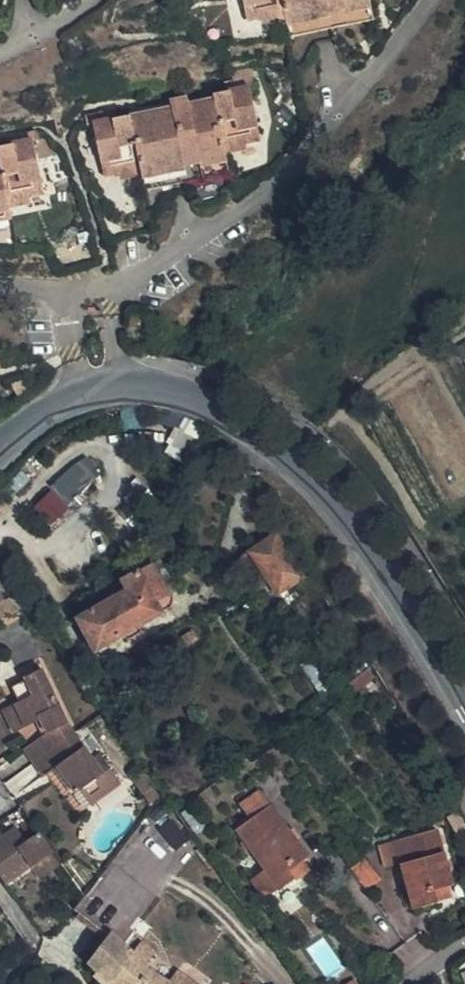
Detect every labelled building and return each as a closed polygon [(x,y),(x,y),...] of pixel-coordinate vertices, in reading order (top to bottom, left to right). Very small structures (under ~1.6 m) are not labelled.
[(241,16),(276,11),(274,0),(238,0),(241,16)] [(363,0),(274,0),(276,11),(277,19),(302,15),(304,22),(340,16),(339,9),(364,5),(363,0)] [(366,20),(364,5),(339,9),(340,16),(304,22),(302,15),(277,19),(281,34),(366,20)] [(206,90),(208,105),(215,143),(253,136),(244,84),(250,83),(249,72),(232,75),(233,84),(225,86),(206,90)] [(233,84),(232,75),(224,76),(225,86),(233,84)] [(122,113),(123,117),(165,110),(166,118),(183,114),(183,109),(208,105),(206,90),(121,106),(122,113)] [(165,110),(123,117),(132,165),(134,171),(156,167),(158,172),(195,166),(195,158),(217,153),(215,143),(208,105),(183,109),(183,114),(166,118),(165,110)] [(132,165),(123,117),(122,113),(112,114),(103,116),(103,110),(79,114),(80,123),(86,123),(95,171),(132,165)] [(0,202),(38,195),(30,146),(34,145),(32,136),(12,138),(13,149),(4,151),(0,151),(0,201),(0,202)] [(3,140),(4,151),(13,149),(12,138),(3,140)] [(101,262),(95,242),(56,251),(61,269),(62,273),(101,262)] [(449,346),(464,375),(464,337),(449,346)] [(90,460),(34,496),(47,516),(102,479),(90,460)] [(304,553),(287,526),(273,534),(291,560),(304,553)] [(291,560),(273,534),(247,551),(264,576),(276,593),(302,576),(291,560)] [(264,576),(247,551),(229,563),(245,588),(264,576)] [(139,568),(160,610),(169,606),(171,592),(153,562),(139,568)] [(139,623),(160,610),(139,568),(123,578),(127,589),(102,602),(79,617),(95,647),(116,634),(121,642),(141,630),(139,623)] [(3,629),(22,617),(10,598),(5,602),(0,605),(0,623),(3,629)] [(21,698),(17,702),(28,724),(43,718),(50,730),(27,746),(35,757),(45,771),(49,769),(59,762),(85,742),(77,729),(60,706),(42,669),(25,677),(27,681),(16,687),(21,698)] [(28,724),(17,702),(10,706),(21,729),(28,724)] [(94,755),(85,742),(59,762),(76,790),(80,787),(89,801),(120,780),(100,751),(94,755)] [(151,781),(153,780),(139,761),(128,769),(142,788),(151,781)] [(59,762),(49,769),(76,810),(89,801),(80,787),(76,790),(59,762)] [(151,781),(142,788),(140,789),(149,800),(159,792),(151,781)] [(266,821),(280,811),(273,803),(260,811),(266,821)] [(311,858),(280,811),(266,821),(247,834),(270,873),(260,880),(270,898),(299,879),(293,871),(305,863),(311,858)] [(49,852),(35,830),(22,838),(13,825),(0,833),(0,879),(0,880),(23,863),(26,866),(49,852)] [(413,909),(440,902),(438,890),(452,887),(456,886),(444,832),(385,844),(390,866),(403,864),(413,909)] [(57,865),(49,852),(26,866),(35,879),(57,865)] [(368,856),(353,867),(368,888),(383,878),(368,856)] [(311,870),(305,863),(293,871),(299,879),(311,870)] [(438,890),(440,902),(454,900),(452,887),(438,890)] [(175,976),(154,960),(162,948),(151,940),(141,951),(114,931),(90,961),(107,975),(120,983),(185,983),(175,976)] [(185,983),(210,983),(211,983),(184,964),(175,976),(185,983)]
